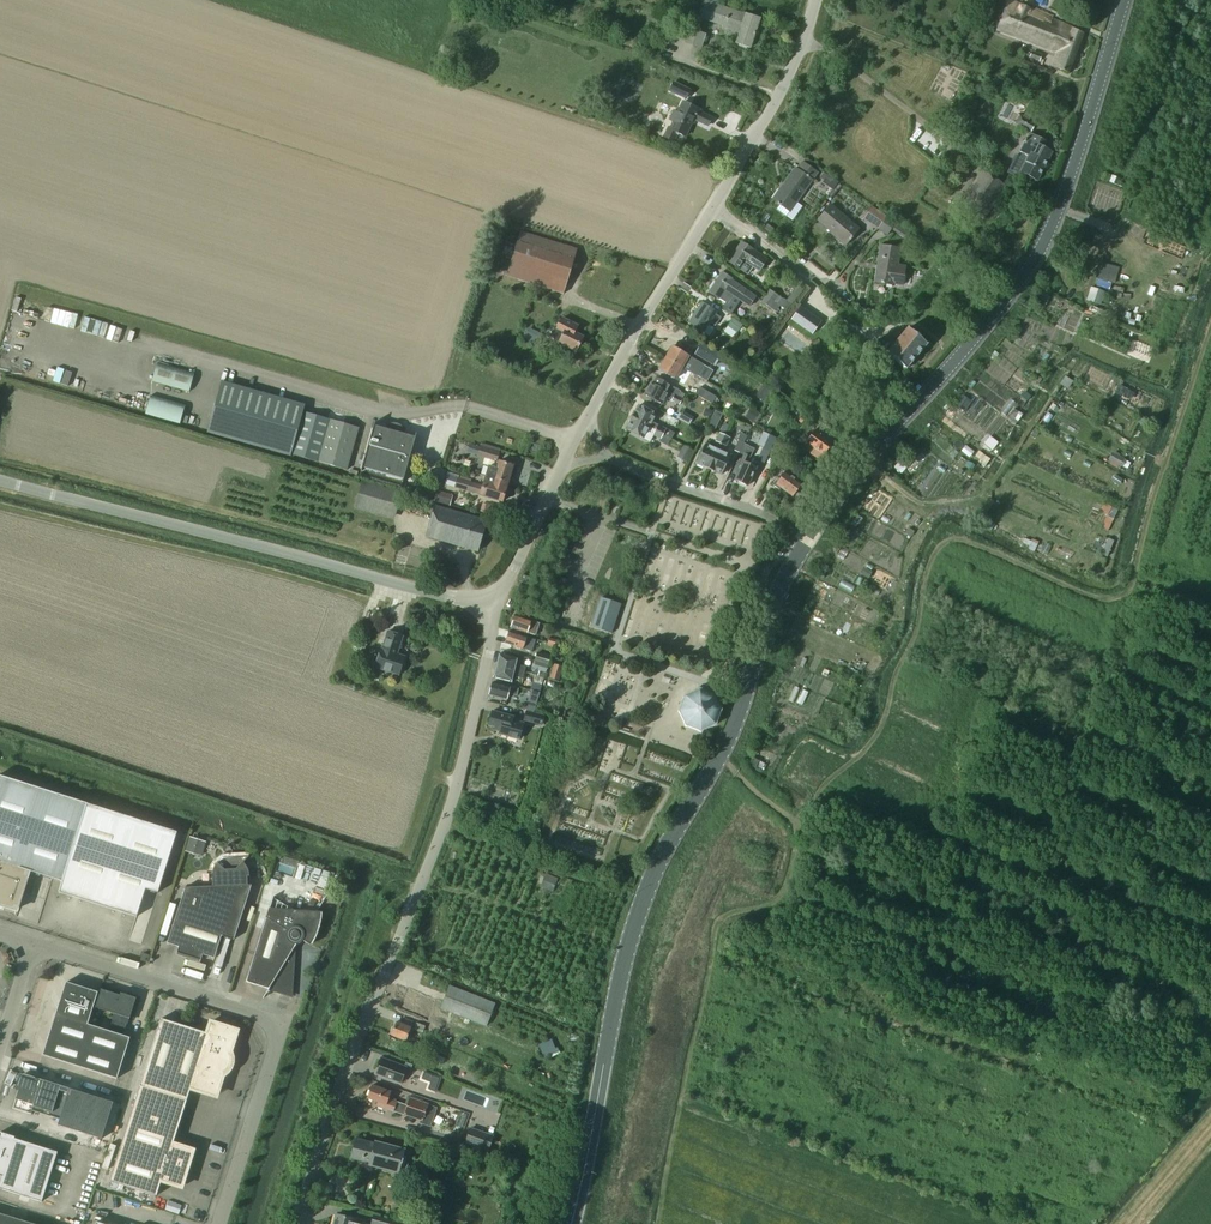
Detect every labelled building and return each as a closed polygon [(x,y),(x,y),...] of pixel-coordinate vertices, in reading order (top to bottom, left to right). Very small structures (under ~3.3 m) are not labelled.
[(1010,0),(1009,0),(996,30),(1056,52),(1051,66),(1069,73),(1084,33),(1010,0)] [(704,1),(700,12),(710,16),(708,20),(714,22),(715,20),(722,22),(722,20),(742,26),(740,31),(736,43),(741,45),(750,48),(760,19),(746,14),(704,1)] [(683,44),(701,50),(706,34),(688,29),(683,44)] [(1051,64),(1055,54),(1046,50),(1042,61),(1051,64)] [(1031,52),(1029,58),(1040,62),(1042,55),(1031,52)] [(668,92),(687,100),(691,90),(673,82),(668,92)] [(668,129),(664,137),(668,139),(674,142),(678,133),(686,136),(692,123),(694,124),(695,120),(708,126),(712,118),(700,112),(701,110),(685,102),(680,113),(676,111),(672,121),(676,123),(672,130),(668,129)] [(1023,117),(1020,115),(1015,124),(1031,132),(1035,124),(1029,121),(1032,116),(1025,112),(1023,117)] [(1028,155),(1020,172),(1037,181),(1052,153),(1045,149),(1048,143),(1029,133),(1020,151),(1028,155)] [(795,167),(772,199),(790,212),(796,216),(803,207),(797,203),(797,202),(813,180),(818,173),(802,161),(797,168),(795,167)] [(959,204),(962,206),(984,220),(1007,186),(981,170),(959,204)] [(828,176),(822,184),(833,191),(838,183),(828,176)] [(846,245),(860,228),(832,204),(818,220),(834,233),(833,234),(846,245)] [(878,229),(888,236),(891,230),(896,223),(887,216),(878,229)] [(767,225),(764,229),(770,233),(773,229),(767,225)] [(907,230),(902,237),(906,240),(911,232),(907,230)] [(506,277),(564,294),(578,249),(520,231),(506,277)] [(741,244),(729,262),(740,270),(748,276),(754,267),(760,271),(761,272),(768,262),(753,252),(754,250),(742,242),(741,244)] [(898,265),(899,259),(901,248),(882,245),(875,282),(895,286),(895,284),(903,285),(906,266),(898,265)] [(1100,262),(1095,279),(1115,284),(1119,267),(1100,262)] [(733,279),(723,272),(709,292),(719,298),(728,304),(734,296),(750,306),(756,296),(732,280),(733,279)] [(770,290),(766,296),(780,306),(787,311),(803,288),(798,285),(786,302),(770,290)] [(1100,305),(1104,292),(1092,288),(1087,301),(1100,305)] [(780,306),(766,296),(762,302),(776,312),(780,306)] [(721,318),(716,314),(717,312),(702,302),(688,323),(703,332),(710,322),(716,327),(721,318)] [(822,322),(801,307),(792,321),(813,335),(822,322)] [(65,311),(61,325),(133,344),(137,332),(99,321),(99,320),(65,311)] [(555,340),(558,342),(576,351),(583,337),(575,332),(578,326),(563,317),(557,329),(551,331),(555,340)] [(727,327),(737,334),(738,332),(741,334),(745,329),(742,327),(743,325),(733,318),(727,327)] [(538,346),(543,335),(528,328),(523,339),(538,346)] [(886,337),(870,356),(870,357),(878,364),(887,353),(889,354),(906,369),(927,345),(908,328),(896,343),(895,344),(891,340),(890,341),(886,337)] [(819,340),(811,341),(812,351),(820,350),(819,340)] [(695,353),(716,366),(722,355),(701,343),(695,353)] [(1146,357),(1148,346),(1137,344),(1135,354),(1146,357)] [(707,367),(690,357),(672,346),(665,358),(683,368),(687,362),(704,372),(707,367)] [(21,368),(37,374),(41,364),(25,358),(21,368)] [(692,383),(679,375),(683,368),(665,358),(659,369),(677,379),(676,380),(689,388),(692,383)] [(152,382),(189,392),(194,374),(157,363),(152,382)] [(1065,376),(1060,384),(1068,390),(1073,382),(1065,376)] [(644,395),(662,404),(663,404),(667,398),(671,400),(671,401),(680,405),(683,400),(678,397),(681,392),(672,387),(672,386),(656,377),(653,383),(651,382),(644,395)] [(290,457),(291,455),(303,412),(305,405),(222,381),(207,433),(290,457)] [(712,404),(713,404),(716,397),(700,387),(695,394),(712,404)] [(758,395),(764,400),(769,393),(763,388),(758,395)] [(180,424),(185,406),(150,396),(145,415),(180,424)] [(639,405),(633,416),(665,434),(667,430),(653,422),(657,414),(639,405)] [(751,407),(745,418),(754,423),(754,422),(759,413),(760,412),(751,407)] [(706,408),(703,415),(710,418),(714,412),(706,408)] [(1014,409),(1008,418),(1012,421),(1013,421),(1018,413),(1019,412),(1014,409)] [(715,411),(708,426),(715,429),(722,414),(715,411)] [(303,412),(291,455),(347,470),(359,428),(303,412)] [(687,415),(683,422),(689,425),(693,418),(687,415)] [(633,416),(626,428),(644,438),(648,431),(654,434),(653,436),(661,440),(665,434),(633,416)] [(803,416),(799,422),(806,427),(810,421),(803,416)] [(937,417),(929,428),(939,435),(947,425),(937,417)] [(363,471),(364,467),(404,479),(403,482),(404,482),(418,434),(417,434),(416,437),(402,433),(403,428),(391,424),(389,430),(376,426),(377,422),(376,422),(362,470),(363,471)] [(835,439),(819,427),(807,442),(815,449),(811,454),(819,460),(835,439)] [(667,430),(665,434),(672,438),(675,434),(667,430)] [(720,433),(716,441),(714,447),(706,443),(696,463),(710,469),(725,436),(720,433)] [(734,450),(739,453),(747,436),(741,433),(738,440),(734,450)] [(763,445),(771,449),(776,438),(768,434),(763,445)] [(731,438),(725,436),(710,469),(722,475),(731,454),(724,451),(726,446),(727,446),(731,438)] [(469,444),(467,453),(478,455),(480,447),(469,444)] [(740,453),(744,455),(740,463),(742,464),(735,480),(748,486),(756,467),(748,463),(751,457),(755,449),(744,444),(740,453)] [(915,444),(908,450),(915,457),(922,451),(915,444)] [(686,463),(694,451),(684,445),(677,458),(686,463)] [(477,456),(497,462),(500,453),(480,447),(478,455),(477,456)] [(1113,452),(1109,459),(1123,467),(1127,460),(1113,452)] [(781,457),(776,464),(782,469),(787,462),(781,457)] [(502,482),(508,483),(513,466),(498,461),(496,468),(488,465),(485,476),(502,481),(502,482)] [(781,487),(792,496),(802,484),(786,472),(780,479),(778,477),(772,484),(779,489),(781,487)] [(445,484),(455,487),(458,478),(447,475),(445,484)] [(458,478),(455,487),(502,502),(503,499),(506,499),(508,493),(506,491),(508,484),(508,483),(502,482),(502,481),(485,476),(482,485),(471,482),(459,479),(458,478)] [(394,519),(402,492),(362,481),(354,508),(394,519)] [(437,493),(435,501),(449,505),(451,496),(437,493)] [(486,504),(484,513),(496,516),(498,509),(499,507),(486,504)] [(435,506),(427,537),(478,551),(486,520),(435,506)] [(865,569),(861,575),(868,579),(872,572),(865,569)] [(519,581),(526,584),(529,577),(522,574),(519,581)] [(613,602),(601,598),(592,627),(612,633),(621,604),(613,602)] [(511,627),(510,631),(527,636),(528,632),(530,633),(535,635),(536,630),(538,623),(531,621),(531,620),(515,615),(511,627)] [(510,630),(505,643),(522,649),(532,652),(536,640),(526,637),(527,636),(510,631),(510,630)] [(379,657),(377,658),(375,663),(376,664),(375,667),(399,675),(405,657),(397,654),(403,637),(388,632),(382,649),(381,649),(379,657)] [(879,636),(875,643),(887,648),(890,641),(879,636)] [(547,646),(553,648),(554,648),(557,641),(549,638),(547,646)] [(526,667),(516,664),(518,658),(499,653),(496,666),(525,673),(526,667)] [(536,662),(548,665),(549,666),(552,657),(537,653),(535,661),(536,661),(536,662)] [(548,665),(536,662),(532,675),(536,676),(544,678),(548,665)] [(559,681),(563,667),(554,664),(549,679),(559,681)] [(523,679),(525,673),(496,666),(493,678),(512,682),(513,677),(523,679)] [(533,683),(531,690),(532,691),(540,693),(544,678),(536,676),(534,684),(533,683)] [(862,679),(859,687),(866,690),(869,681),(863,679),(862,679)] [(519,689),(510,687),(511,686),(492,682),(489,695),(507,699),(509,694),(517,696),(519,689)] [(537,704),(540,693),(532,691),(529,702),(525,701),(523,709),(534,712),(536,704),(537,704)] [(700,692),(687,697),(682,711),(688,723),(701,728),(713,723),(718,710),(712,697),(700,692)] [(492,711),(488,725),(501,729),(500,734),(520,739),(524,722),(514,719),(514,717),(492,711)] [(523,721),(542,726),(545,716),(526,711),(523,721)] [(603,726),(606,717),(591,712),(588,722),(603,726)] [(596,736),(589,764),(598,767),(599,762),(619,767),(625,743),(596,736)] [(753,758),(750,765),(763,772),(766,765),(753,758)] [(19,908),(19,907),(20,907),(31,872),(52,878),(53,878),(62,881),(58,892),(137,917),(146,887),(158,891),(177,832),(165,828),(87,804),(0,776),(0,902),(19,908)] [(186,852),(204,855),(207,840),(189,837),(186,852)] [(587,854),(588,846),(576,843),(574,852),(587,854)] [(238,929),(252,886),(251,885),(248,885),(247,876),(249,876),(249,874),(249,872),(248,870),(248,869),(247,867),(246,865),(245,864),(243,862),(249,857),(248,856),(247,857),(230,857),(228,858),(226,858),(225,858),(223,859),(222,860),(220,861),(219,862),(218,863),(217,862),(216,863),(217,864),(216,865),(215,866),(214,868),(213,869),(213,871),(213,873),(212,874),(212,876),(213,886),(185,887),(185,888),(178,910),(238,929)] [(546,875),(541,888),(552,892),(557,879),(546,875)] [(319,915),(320,911),(270,908),(274,897),(273,897),(259,941),(292,952),(300,939),(309,944),(311,941),(313,938),(314,935),(315,932),(316,929),(317,925),(318,922),(319,918),(319,915)] [(234,940),(238,929),(178,910),(167,943),(179,947),(177,953),(201,960),(203,955),(214,959),(222,936),(234,940)] [(294,952),(292,952),(259,941),(246,982),(272,990),(291,996),(294,952)] [(147,962),(150,955),(143,953),(141,960),(147,962)] [(130,1038),(88,1024),(97,996),(99,997),(96,1007),(95,1007),(95,1008),(115,1014),(110,1029),(124,1034),(129,1018),(130,1018),(136,998),(120,993),(120,995),(101,989),(101,990),(100,993),(98,992),(66,982),(43,1055),(117,1079),(130,1038)] [(414,982),(406,1002),(421,1009),(430,988),(414,982)] [(441,1008),(485,1026),(494,1004),(450,986),(441,1008)] [(229,1054),(228,1053),(231,1051),(237,1033),(235,1029),(210,1022),(207,1033),(161,1018),(140,1086),(187,1101),(190,1089),(214,1096),(217,1094),(223,1076),(222,1073),(223,1072),(224,1071),(226,1070),(227,1068),(228,1067),(228,1066),(229,1064),(229,1062),(230,1061),(230,1059),(229,1058),(229,1056),(229,1054)] [(396,1022),(391,1035),(406,1041),(413,1022),(405,1019),(403,1024),(396,1022)] [(417,1023),(414,1029),(433,1036),(437,1024),(428,1020),(425,1026),(417,1023)] [(543,1056),(557,1053),(554,1039),(540,1043),(543,1056)] [(410,1071),(413,1064),(406,1062),(404,1066),(382,1058),(376,1074),(401,1083),(405,1072),(407,1073),(410,1071)] [(441,1075),(423,1069),(420,1076),(420,1079),(430,1082),(428,1089),(435,1091),(438,1083),(441,1075)] [(13,1108),(31,1114),(32,1111),(60,1119),(58,1125),(101,1139),(113,1102),(24,1074),(13,1107),(13,1108)] [(163,1175),(178,1180),(184,1182),(194,1150),(173,1144),(187,1101),(140,1086),(109,1181),(156,1196),(163,1175)] [(372,1086),(368,1098),(378,1102),(377,1106),(393,1112),(394,1110),(404,1114),(407,1106),(388,1099),(390,1092),(372,1086)] [(428,1104),(410,1098),(407,1106),(404,1114),(422,1120),(428,1104)] [(112,1129),(118,1117),(113,1114),(107,1126),(112,1129)] [(466,1142),(488,1150),(493,1137),(470,1129),(466,1142)] [(0,1132),(0,1133),(0,1176),(2,1176),(0,1181),(0,1188),(42,1202),(57,1152),(14,1139),(15,1137),(0,1132)] [(356,1138),(350,1158),(369,1163),(369,1165),(399,1172),(405,1149),(375,1141),(374,1143),(356,1138)] [(0,1213),(0,1223),(34,1223),(0,1213)] [(336,1214),(334,1223),(364,1223),(365,1221),(336,1214)] [(399,1222),(374,1215),(372,1223),(373,1223),(399,1223),(399,1222)]
